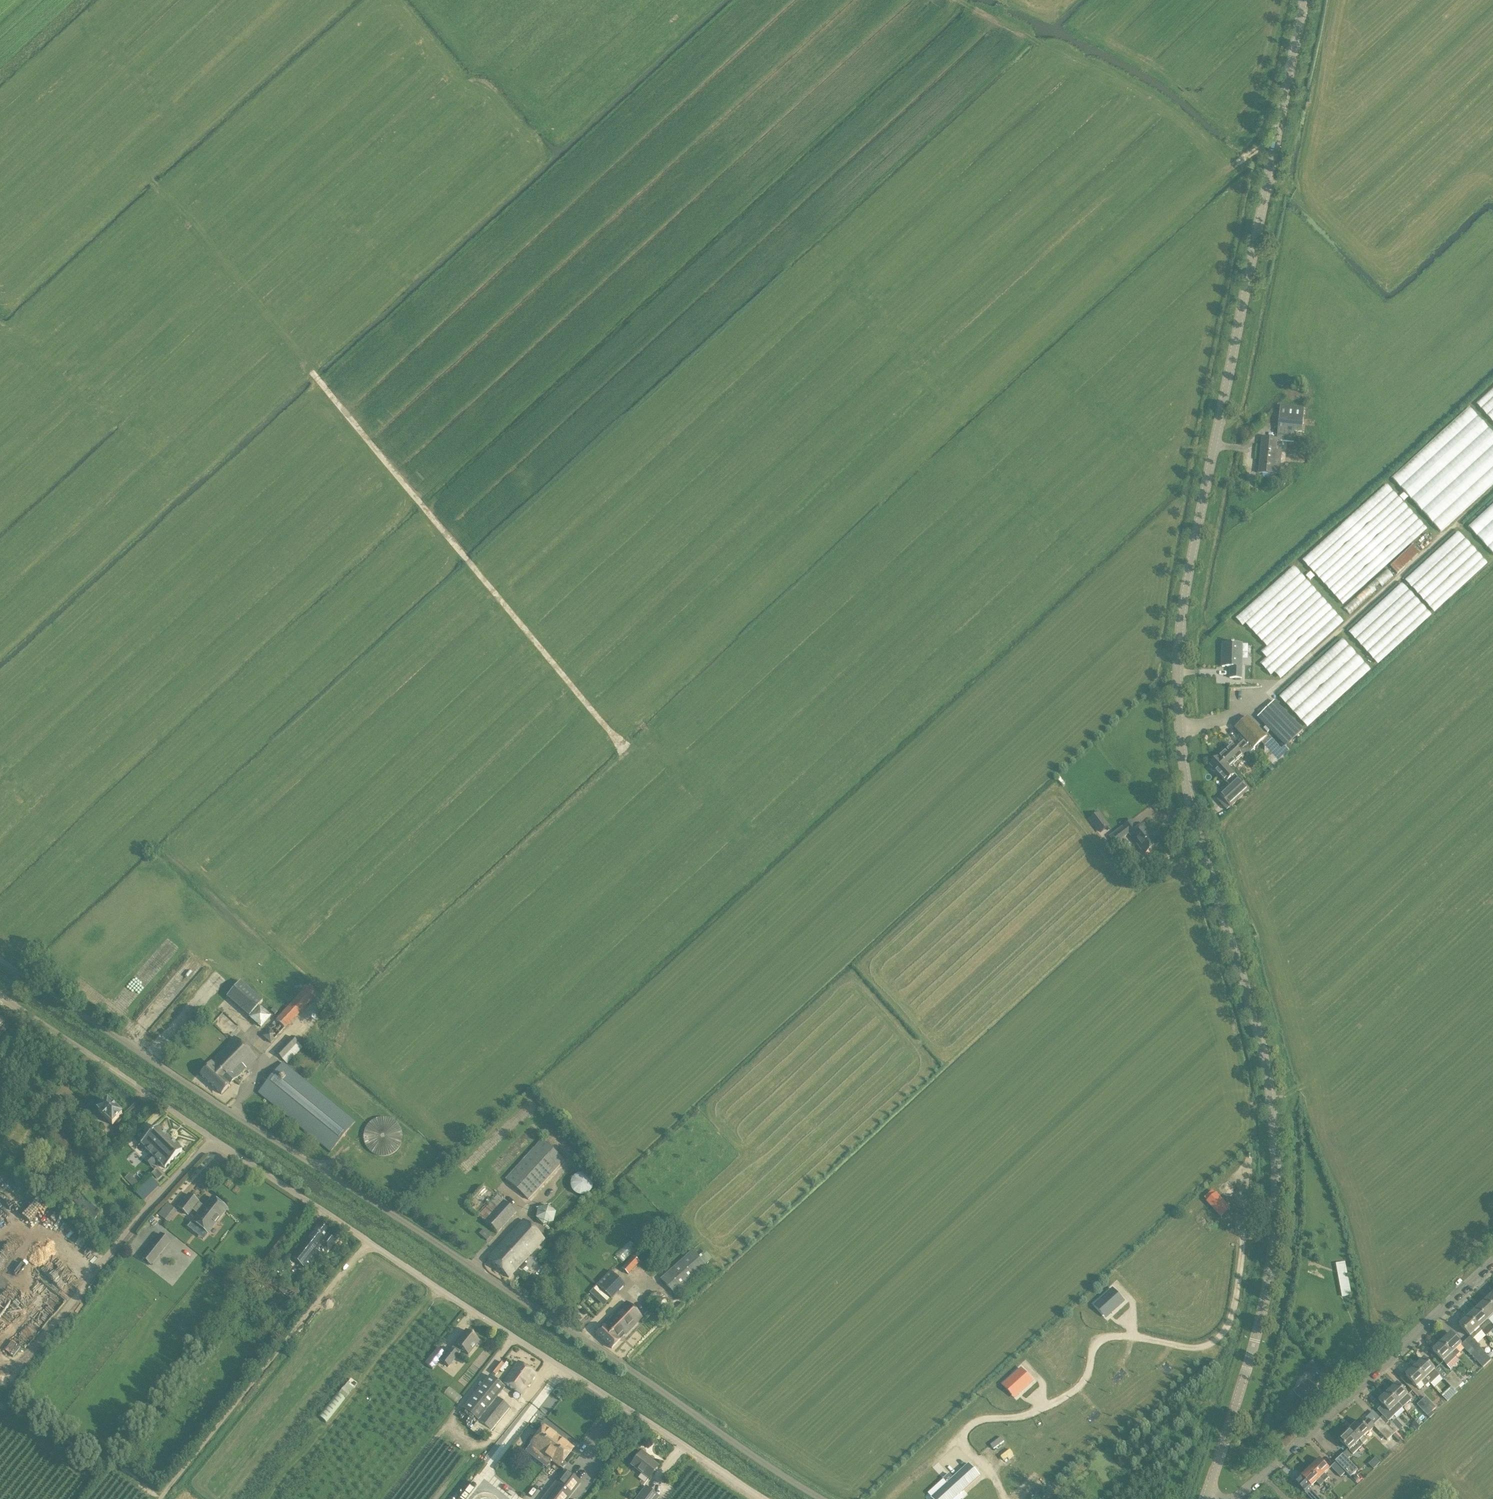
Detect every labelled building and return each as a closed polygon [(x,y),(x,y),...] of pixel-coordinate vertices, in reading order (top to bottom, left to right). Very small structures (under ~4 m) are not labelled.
[(1492,485),(1492,432),(1471,407),(1393,477),(1441,531),(1492,485)] [(1277,441),(1294,442),(1295,432),(1302,433),(1304,409),(1279,408),(1278,435),(1277,441)] [(1277,441),(1262,439),(1259,475),(1274,476),(1274,475),(1279,475),(1281,453),(1276,452),(1277,441)] [(1469,526),(1492,552),(1492,504),(1469,526)] [(1414,544),(1391,565),(1398,573),(1421,552),(1414,544)] [(1374,592),(1393,574),(1388,568),(1356,598),(1360,603),(1368,595),(1366,593),(1371,588),(1374,592)] [(1241,678),(1242,665),(1239,665),(1239,644),(1222,643),(1222,666),(1230,666),(1230,678),(1241,678)] [(1275,702),(1258,717),(1286,747),(1303,732),(1275,702)] [(1233,745),(1219,758),(1229,768),(1230,769),(1243,757),(1242,756),(1246,752),(1248,755),(1261,742),(1267,737),(1248,717),(1236,729),(1246,740),(1236,749),(1233,745)] [(1219,758),(1219,757),(1211,765),(1212,766),(1211,768),(1214,771),(1216,771),(1230,786),(1220,796),(1224,800),(1221,803),(1227,810),(1230,807),(1231,808),(1249,790),(1230,769),(1229,768),(1219,758)] [(1100,833),(1109,826),(1099,813),(1090,820),(1100,833)] [(1123,826),(1125,828),(1112,838),(1116,843),(1129,833),(1130,835),(1131,835),(1145,854),(1159,844),(1144,825),(1139,829),(1132,819),(1123,826)] [(263,1001),(241,981),(226,997),(249,1017),(263,1001)] [(285,1029),(317,995),(307,987),(262,1035),(271,1043),(285,1028),(285,1029)] [(291,1036),(275,1053),(287,1064),(303,1047),(291,1036)] [(234,1037),(200,1075),(221,1094),(228,1086),(236,1078),(256,1058),(234,1037)] [(330,1152),(355,1122),(284,1063),(259,1093),(330,1152)] [(119,1119),(122,1116),(123,1116),(108,1102),(99,1112),(113,1125),(119,1119)] [(384,1118),(383,1118),(381,1118),(380,1118),(377,1118),(375,1119),(373,1120),(371,1122),(370,1123),(368,1125),(367,1126),(366,1127),(365,1128),(365,1129),(364,1130),(364,1132),(364,1133),(363,1134),(363,1136),(363,1137),(363,1138),(363,1139),(364,1141),(364,1142),(364,1143),(364,1144),(365,1146),(366,1147),(367,1149),(368,1150),(369,1151),(370,1152),(372,1153),(373,1154),(374,1155),(376,1155),(377,1156),(379,1156),(381,1157),(382,1157),(383,1157),(385,1157),(388,1156),(389,1156),(390,1155),(391,1155),(392,1154),(393,1153),(395,1153),(395,1152),(396,1151),(398,1150),(399,1148),(400,1147),(401,1145),(401,1144),(401,1143),(402,1142),(402,1141),(402,1139),(402,1138),(402,1137),(402,1136),(402,1134),(402,1133),(402,1132),(401,1130),(401,1129),(400,1128),(399,1127),(399,1126),(398,1124),(397,1123),(396,1123),(395,1122),(394,1121),(392,1120),(389,1119),(388,1118),(386,1118),(384,1118)] [(166,1168),(183,1151),(159,1127),(139,1146),(144,1150),(146,1148),(166,1168)] [(528,1199),(564,1160),(542,1140),(506,1179),(528,1199)] [(128,1158),(136,1165),(144,1156),(136,1149),(128,1158)] [(155,1168),(151,1173),(155,1178),(160,1173),(155,1168)] [(583,1173),(582,1173),(580,1173),(579,1174),(578,1174),(577,1175),(575,1175),(574,1176),(573,1177),(572,1179),(571,1181),(571,1182),(570,1184),(570,1185),(571,1187),(571,1189),(572,1190),(572,1191),(573,1192),(574,1193),(575,1194),(576,1195),(577,1195),(579,1196),(581,1196),(582,1196),(584,1196),(586,1195),(587,1195),(588,1194),(590,1193),(591,1191),(592,1190),(592,1189),(593,1187),(593,1186),(593,1185),(593,1184),(593,1182),(592,1181),(592,1179),(591,1179),(591,1178),(590,1177),(589,1176),(587,1175),(585,1174),(584,1174),(583,1173)] [(130,1174),(125,1178),(133,1186),(138,1182),(130,1174)] [(136,1192),(145,1200),(160,1184),(151,1176),(136,1192)] [(107,1210),(82,1184),(69,1196),(95,1222),(107,1210)] [(195,1221),(210,1233),(229,1208),(214,1197),(205,1208),(199,1203),(200,1202),(191,1194),(180,1208),(190,1215),(194,1209),(201,1214),(195,1221)] [(1216,1194),(1208,1202),(1219,1214),(1227,1207),(1216,1194)] [(498,1233),(517,1213),(498,1195),(479,1215),(498,1233)] [(158,1215),(168,1223),(178,1211),(167,1203),(158,1215)] [(556,1213),(548,1205),(539,1208),(535,1218),(543,1226),(553,1223),(556,1213)] [(509,1278),(544,1239),(524,1220),(488,1258),(509,1278)] [(321,1246),(328,1251),(339,1238),(319,1222),(291,1256),(307,1269),(313,1261),(315,1262),(317,1260),(315,1258),(320,1253),(317,1251),(321,1246)] [(488,1240),(491,1236),(484,1230),(480,1234),(488,1240)] [(162,1234),(144,1258),(153,1265),(172,1241),(162,1234)] [(616,1253),(622,1260),(636,1247),(630,1240),(616,1253)] [(705,1250),(698,1257),(693,1251),(661,1280),(675,1294),(706,1266),(705,1264),(712,1258),(705,1250)] [(627,1274),(637,1263),(632,1258),(622,1269),(627,1274)] [(1343,1298),(1351,1296),(1345,1262),(1337,1264),(1338,1270),(1336,1270),(1340,1291),(1342,1291),(1343,1298)] [(611,1300),(626,1285),(610,1270),(596,1285),(611,1300)] [(31,1295),(23,1292),(23,1294),(16,1302),(20,1292),(15,1288),(17,1282),(15,1280),(2,1295),(6,1299),(0,1306),(0,1310),(3,1313),(3,1311),(12,1301),(11,1302),(16,1304),(15,1307),(16,1308),(25,1312),(31,1295)] [(1113,1289),(1098,1303),(1105,1311),(1106,1309),(1111,1314),(1124,1302),(1113,1289)] [(660,1312),(667,1304),(664,1294),(654,1293),(647,1301),(650,1310),(660,1312)] [(1486,1301),(1477,1309),(1488,1320),(1492,1315),(1492,1308),(1486,1301)] [(626,1303),(611,1319),(596,1335),(612,1349),(642,1318),(626,1303)] [(1477,1309),(1469,1317),(1482,1331),(1491,1323),(1488,1320),(1477,1309)] [(1482,1331),(1469,1317),(1460,1325),(1473,1340),(1482,1331)] [(449,1367),(461,1351),(462,1349),(469,1354),(480,1341),(467,1330),(456,1344),(452,1349),(442,1361),(449,1367)] [(1442,1342),(1456,1357),(1460,1353),(1457,1350),(1462,1345),(1451,1334),(1442,1342)] [(12,1340),(6,1350),(15,1356),(22,1345),(12,1340)] [(1456,1357),(1442,1342),(1433,1351),(1447,1365),(1456,1357)] [(1475,1351),(1487,1364),(1491,1360),(1479,1347),(1475,1351)] [(433,1369),(446,1353),(439,1348),(426,1363),(433,1369)] [(1487,1364),(1475,1351),(1471,1355),(1483,1368),(1487,1364)] [(495,1357),(487,1368),(493,1372),(501,1361),(495,1357)] [(1435,1370),(1424,1359),(1415,1367),(1430,1383),(1432,1381),(1433,1382),(1440,1376),(1435,1370)] [(501,1362),(492,1373),(495,1376),(499,1371),(502,1372),(506,1367),(504,1366),(504,1365),(501,1362)] [(522,1396),(537,1375),(519,1362),(504,1383),(522,1396)] [(1430,1383),(1415,1367),(1406,1376),(1417,1387),(1422,1382),(1426,1387),(1430,1383)] [(1015,1389),(1019,1394),(1033,1381),(1022,1369),(1007,1382),(1014,1390),(1015,1389)] [(1453,1372),(1449,1376),(1452,1380),(1459,1387),(1463,1383),(1453,1372)] [(483,1441),(510,1408),(497,1397),(505,1388),(490,1376),(464,1408),(478,1420),(470,1430),(483,1441)] [(1452,1380),(1449,1376),(1444,1380),(1455,1391),(1456,1390),(1457,1392),(1461,1389),(1459,1387),(1452,1380)] [(346,1399),(357,1384),(351,1379),(339,1393),(346,1399)] [(1296,1394),(1295,1395),(1305,1406),(1320,1393),(1310,1382),(1305,1386),(1303,1384),(1294,1392),(1296,1394)] [(1397,1384),(1388,1392),(1402,1407),(1411,1399),(1397,1384)] [(450,1387),(446,1394),(459,1401),(463,1395),(450,1387)] [(337,1392),(318,1416),(326,1422),(345,1399),(337,1392)] [(1379,1401),(1383,1405),(1378,1411),(1388,1422),(1403,1408),(1402,1407),(1388,1392),(1379,1401)] [(1422,1401),(1432,1412),(1436,1408),(1425,1397),(1422,1401)] [(1432,1412),(1422,1401),(1417,1405),(1429,1418),(1433,1414),(1432,1412)] [(1360,1421),(1350,1431),(1363,1444),(1367,1440),(1364,1437),(1374,1427),(1380,1433),(1388,1440),(1398,1430),(1390,1421),(1388,1422),(1386,1424),(1380,1419),(1373,1425),(1368,1420),(1364,1425),(1360,1421)] [(1415,1422),(1410,1426),(1416,1432),(1420,1427),(1415,1422)] [(559,1466),(573,1448),(558,1436),(556,1439),(543,1428),(531,1444),(559,1466)] [(1363,1444),(1350,1431),(1340,1440),(1350,1450),(1355,1446),(1358,1449),(1363,1444)] [(1002,1436),(991,1443),(994,1448),(1005,1441),(1002,1436)] [(649,1479),(658,1467),(648,1459),(649,1457),(642,1452),(631,1465),(649,1479)] [(1358,1468),(1351,1461),(1343,1454),(1336,1461),(1350,1475),(1358,1468)] [(1324,1482),(1329,1478),(1324,1474),(1329,1469),(1320,1459),(1311,1468),(1320,1478),(1324,1482)] [(1341,1477),(1345,1472),(1336,1463),(1331,1467),(1341,1477)] [(933,1498),(955,1498),(980,1476),(969,1464),(953,1478),(932,1498),(933,1498)] [(1311,1468),(1296,1483),(1305,1492),(1316,1482),(1320,1486),(1324,1482),(1320,1478),(1311,1468)] [(544,1498),(568,1498),(581,1482),(566,1471),(544,1498)] [(636,1498),(657,1498),(659,1497),(645,1487),(636,1498)] [(1310,1488),(1305,1492),(1312,1498),(1320,1498),(1310,1488)]
